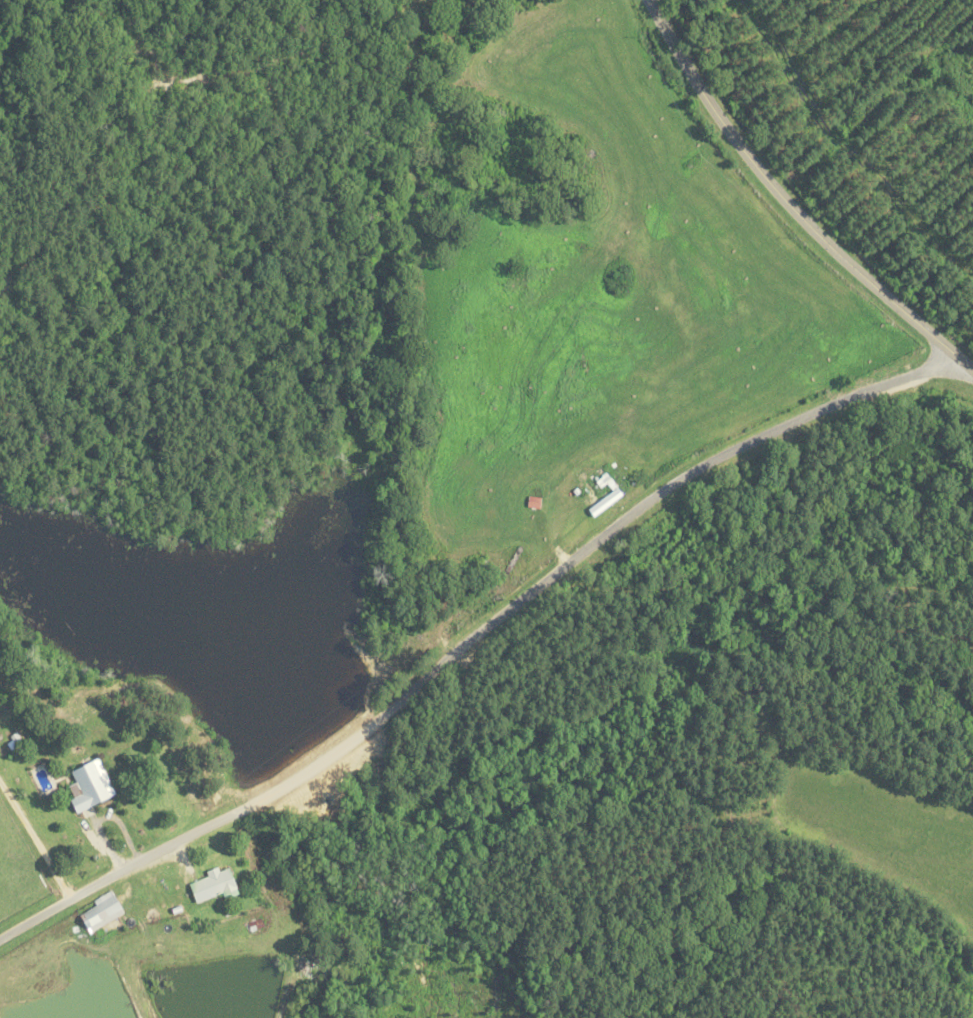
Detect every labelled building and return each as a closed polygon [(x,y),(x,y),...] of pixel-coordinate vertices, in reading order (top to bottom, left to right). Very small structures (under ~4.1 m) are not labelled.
[(585,509),(591,517),(620,494),(605,475),(600,478),(610,490),(585,509)] [(68,770),(73,783),(68,785),(73,798),(66,801),(71,813),(112,796),(96,759),(68,770)] [(217,895),(218,899),(235,894),(226,868),(216,872),(215,867),(203,872),(205,878),(186,884),(192,903),(217,895)] [(75,907),(84,931),(120,917),(111,893),(75,907)]
